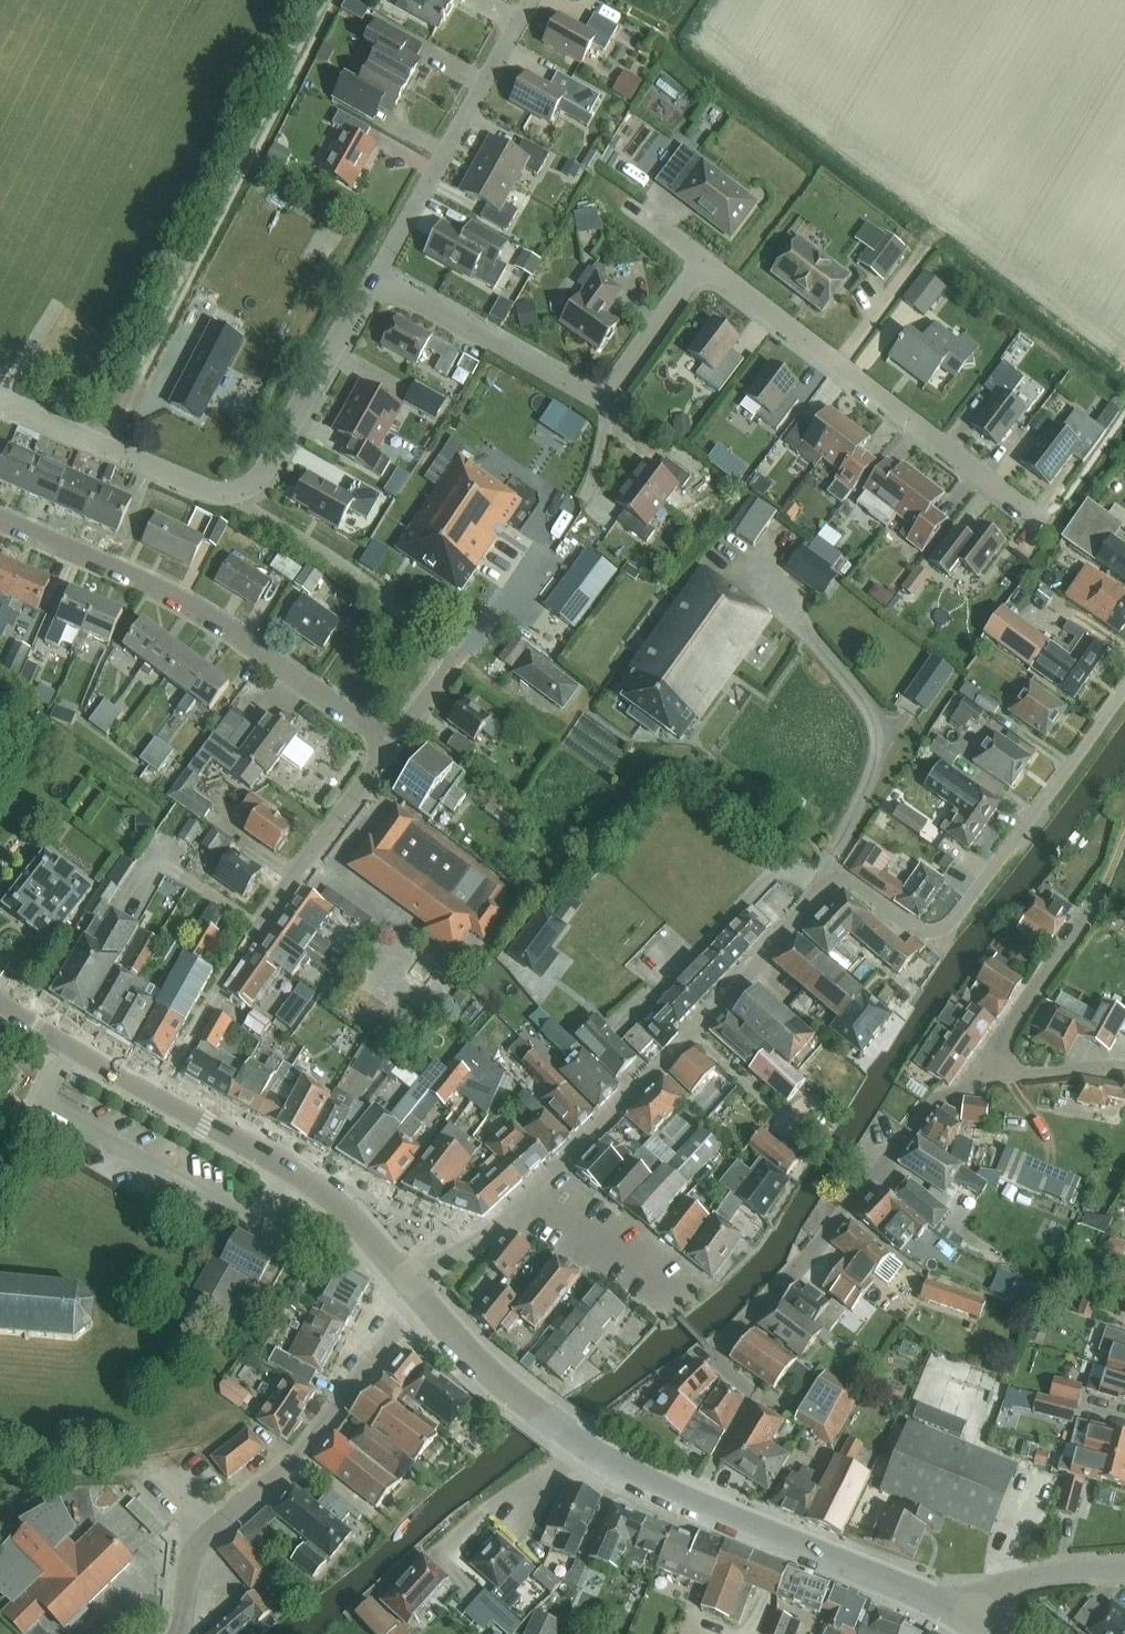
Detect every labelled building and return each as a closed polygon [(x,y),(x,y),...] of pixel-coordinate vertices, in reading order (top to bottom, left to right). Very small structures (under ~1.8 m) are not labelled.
[(439,29),(455,0),(402,0),(398,6),(439,29)] [(581,65),(592,46),(605,53),(618,29),(595,16),(586,31),(560,16),(544,44),(581,65)] [(378,22),(366,43),(380,50),(370,68),(406,88),(421,62),(396,48),(403,36),(378,22)] [(346,78),(335,99),(360,113),(375,121),(381,109),(392,115),(406,88),(370,68),(360,86),(346,78)] [(625,71),(613,92),(631,103),(643,82),(625,71)] [(585,89),(558,73),(550,88),(526,75),(511,102),(550,124),(563,102),(588,116),(599,97),(585,89)] [(371,130),(340,113),(333,125),(345,131),(322,171),(351,187),(374,147),(364,141),(371,130)] [(524,169),(538,176),(549,156),(524,142),(517,154),(490,139),(476,165),(514,187),(524,169)] [(284,168),(292,153),(275,144),(267,159),(284,168)] [(731,238),(757,204),(682,147),(656,181),(731,238)] [(592,173),(601,157),(590,151),(582,167),(592,173)] [(569,160),(562,172),(575,179),(581,167),(569,160)] [(481,218),(506,232),(518,212),(504,204),(514,187),(476,165),(461,191),(488,207),(481,218)] [(580,231),(597,227),(594,209),(576,212),(580,231)] [(812,227),(805,237),(818,247),(825,237),(812,227)] [(447,228),(432,256),(471,278),(472,276),(494,289),(505,269),(495,264),(506,245),(481,232),(475,243),(447,228)] [(880,232),(857,262),(882,282),(905,252),(880,232)] [(823,309),(846,280),(799,244),(777,273),(823,309)] [(523,251),(514,268),(532,277),(541,261),(523,251)] [(610,308),(622,292),(601,277),(606,271),(595,264),(591,270),(589,268),(578,285),(586,290),(580,298),(580,297),(561,323),(599,350),(618,324),(603,314),(608,306),(610,308)] [(924,317),(945,288),(923,272),(902,301),(924,317)] [(534,302),(516,306),(521,329),(539,325),(534,302)] [(226,306),(218,321),(234,330),(242,315),(226,306)] [(435,370),(447,377),(460,354),(448,347),(448,348),(431,339),(432,338),(397,319),(382,346),(417,365),(426,349),(442,358),(435,370)] [(705,366),(696,377),(720,394),(745,361),(731,351),(739,340),(715,322),(690,355),(705,366)] [(179,357),(192,364),(171,405),(200,420),(243,339),(213,323),(203,344),(190,337),(179,357)] [(972,356),(978,348),(963,337),(958,343),(935,326),(922,343),(909,333),(890,358),(927,386),(941,367),(955,378),(963,368),(974,367),(972,356)] [(463,356),(456,368),(472,377),(479,364),(463,356)] [(1024,410),(1009,399),(1024,379),(1003,363),(984,388),(996,397),(973,427),(997,446),(1024,410)] [(748,398),(763,409),(757,417),(777,432),(799,403),(788,394),(796,384),(773,366),(748,398)] [(389,430),(402,407),(361,383),(348,407),(389,430)] [(419,386),(409,404),(436,418),(446,400),(419,386)] [(334,431),(350,440),(340,456),(381,477),(390,462),(375,454),(389,430),(348,407),(334,431)] [(785,443),(797,453),(815,466),(821,458),(823,459),(850,424),(829,408),(828,410),(813,431),(801,422),(785,443)] [(1021,464),(1049,486),(1072,456),(1083,464),(1106,433),(1076,411),(1061,431),(1052,424),(1021,464)] [(688,416),(675,417),(676,435),(689,434),(688,416)] [(861,450),(868,441),(869,441),(870,440),(850,424),(823,459),(842,474),(827,493),(842,505),(867,472),(876,461),(861,450)] [(40,436),(34,451),(42,454),(49,440),(40,436)] [(447,445),(424,479),(437,488),(460,454),(448,446),(447,445)] [(26,492),(40,459),(10,446),(0,468),(0,483),(25,494),(26,492)] [(460,593),(521,501),(469,465),(475,457),(463,450),(460,454),(437,488),(394,549),(460,593)] [(731,458),(722,472),(737,483),(747,470),(731,458)] [(40,459),(26,492),(25,494),(55,507),(70,472),(40,459)] [(664,459),(656,470),(646,462),(630,482),(663,507),(678,487),(682,490),(691,479),(664,459)] [(900,470),(887,460),(863,491),(866,493),(860,500),(872,509),(878,501),(896,515),(923,480),(904,465),(900,470)] [(86,520),(101,486),(70,472),(55,507),(86,520)] [(321,520),(338,529),(349,511),(367,521),(381,497),(355,482),(347,496),(309,474),(294,501),(322,518),(321,520)] [(391,481),(384,491),(396,499),(403,489),(404,488),(392,480),(391,481)] [(947,520),(932,510),(943,496),(923,480),(896,515),(908,524),(900,536),(922,553),(941,528),(947,520)] [(625,511),(617,522),(646,544),(655,533),(648,527),(663,507),(630,482),(615,503),(625,511)] [(132,499),(101,486),(86,520),(117,534),(132,499)] [(777,514),(752,497),(729,530),(753,547),(777,514)] [(790,521),(799,510),(789,503),(781,514),(790,521)] [(1072,528),(1104,550),(1112,539),(1120,528),(1124,531),(1124,514),(1116,507),(1107,519),(1088,505),(1072,528)] [(203,540),(157,516),(144,544),(190,567),(203,540)] [(226,528),(215,521),(204,542),(216,548),(226,528)] [(961,565),(978,578),(1005,543),(998,537),(1000,534),(990,526),(987,529),(980,524),(970,537),(957,528),(930,563),(950,578),(961,565)] [(843,538),(826,526),(818,537),(834,549),(843,538)] [(1112,539),(1104,550),(1072,528),(1063,540),(1124,583),(1124,549),(1112,539)] [(817,537),(808,549),(833,567),(841,556),(817,537)] [(833,569),(802,547),(786,570),(815,592),(833,569)] [(370,550),(362,562),(371,568),(379,556),(370,550)] [(292,582),(300,569),(278,556),(270,568),(292,582)] [(593,609),(620,570),(600,556),(573,595),(593,609)] [(270,582),(232,558),(217,582),(256,606),(270,582)] [(1,560),(0,562),(0,596),(2,596),(12,601),(25,571),(1,560)] [(916,567),(901,588),(913,597),(928,577),(916,567)] [(323,579),(307,568),(295,586),(310,597),(323,579)] [(634,707),(628,715),(656,736),(662,727),(680,740),(695,718),(698,721),(771,619),(702,569),(629,670),(631,672),(616,694),(634,707)] [(25,571),(12,601),(8,610),(13,612),(18,614),(22,605),(37,612),(50,582),(25,571)] [(1103,578),(1082,608),(1119,634),(1124,625),(1124,594),(1103,578)] [(884,609),(892,598),(877,585),(868,596),(884,609)] [(58,622),(55,620),(47,638),(57,642),(64,626),(80,632),(83,634),(96,601),(71,591),(58,622)] [(4,608),(0,616),(0,623),(7,626),(13,612),(8,610),(12,601),(2,596),(0,600),(0,606),(4,608)] [(341,624),(305,598),(285,625),(321,651),(341,624)] [(96,601),(83,634),(80,632),(73,649),(82,653),(89,636),(109,645),(123,613),(96,601)] [(1066,659),(1068,657),(1069,650),(1075,639),(1063,630),(1052,645),(1048,642),(1003,609),(985,634),(1000,646),(1074,699),(1090,675),(1066,659)] [(125,648),(138,658),(133,665),(141,671),(166,638),(144,622),(125,648)] [(1108,648),(1069,623),(1063,630),(1075,639),(1069,650),(1068,657),(1066,659),(1090,675),(1106,653),(1108,648)] [(154,670),(167,680),(187,653),(166,638),(141,671),(149,677),(154,670)] [(499,659),(511,669),(528,647),(515,638),(499,659)] [(30,649),(15,642),(0,672),(17,679),(30,649)] [(208,669),(187,653),(167,680),(188,695),(208,669)] [(577,690),(530,655),(516,674),(563,708),(577,690)] [(951,673),(932,660),(907,697),(926,710),(951,673)] [(39,665),(28,661),(18,683),(29,688),(39,665)] [(188,695),(210,711),(229,685),(208,669),(188,695)] [(1067,709),(1030,683),(1009,713),(1046,739),(1067,709)] [(5,700),(10,692),(0,686),(0,705),(4,699),(5,700)] [(40,689),(36,699),(50,706),(55,696),(40,689)] [(80,700),(59,691),(49,715),(69,724),(80,700)] [(981,692),(972,704),(991,717),(999,705),(981,692)] [(493,739),(501,727),(491,720),(491,719),(465,700),(448,723),(474,742),(482,731),(493,739)] [(123,714),(105,701),(89,722),(107,736),(123,714)] [(950,721),(963,729),(970,718),(977,723),(983,714),(964,701),(950,721)] [(231,711),(187,771),(199,779),(212,761),(251,790),(263,773),(267,776),(297,735),(289,729),(295,722),(284,714),(278,721),(270,715),(241,754),(228,745),(246,722),(231,711)] [(576,729),(603,773),(626,759),(598,715),(576,729)] [(973,764),(1010,789),(1010,788),(1011,789),(1032,759),(995,733),(973,764)] [(448,746),(460,755),(466,760),(475,749),(457,735),(448,746)] [(961,754),(939,738),(930,750),(952,766),(961,754)] [(174,752),(156,739),(140,760),(158,773),(174,752)] [(449,764),(429,749),(395,795),(431,821),(443,805),(455,813),(466,798),(455,789),(471,768),(455,756),(449,764)] [(955,809),(940,830),(968,850),(1001,804),(944,763),(926,789),(955,809)] [(199,779),(187,771),(167,798),(202,820),(211,808),(189,793),(199,779)] [(497,792),(488,806),(508,819),(518,804),(497,792)] [(276,855),(279,852),(285,843),(284,841),(292,830),(268,812),(270,809),(252,795),(244,808),(258,816),(248,833),(276,855)] [(904,798),(891,818),(918,835),(931,816),(904,798)] [(372,844),(370,843),(352,868),(432,927),(428,932),(454,951),(470,929),(483,939),(502,913),(490,904),(502,888),(415,824),(415,823),(397,810),(372,844)] [(135,835),(152,833),(151,816),(134,817),(135,835)] [(190,846),(201,829),(189,821),(177,838),(190,846)] [(246,894),(249,893),(253,888),(252,885),(261,872),(233,853),(232,854),(228,851),(234,842),(233,841),(233,842),(214,829),(202,846),(217,856),(215,861),(223,867),(215,878),(243,898),(246,894)] [(882,872),(891,859),(869,844),(850,873),(919,920),(946,882),(921,866),(906,888),(882,872)] [(61,865),(45,853),(3,906),(50,942),(92,890),(76,878),(77,876),(62,864),(61,865)] [(106,906),(118,889),(116,888),(136,859),(129,855),(118,872),(114,869),(106,882),(85,913),(97,920),(86,938),(85,938),(52,993),(51,995),(86,1015),(139,925),(113,910),(112,910),(106,906)] [(286,913),(307,928),(325,903),(304,888),(286,913)] [(868,915),(868,914),(844,891),(804,933),(828,956),(854,929),(858,940),(899,974),(918,952),(919,954),(925,947),(913,938),(905,947),(899,942),(906,934),(894,924),(887,932),(868,915)] [(752,908),(771,925),(780,916),(761,898),(752,908)] [(1049,909),(1036,900),(1017,928),(1040,943),(1043,939),(1049,944),(1066,920),(1071,911),(1055,900),(1049,909)] [(202,929),(185,955),(193,961),(196,956),(203,960),(220,933),(214,930),(225,913),(212,904),(198,926),(202,929)] [(568,927),(541,908),(507,955),(533,974),(568,927)] [(771,925),(752,908),(728,933),(748,951),(772,926),(771,925)] [(311,962),(315,956),(306,950),(317,935),(307,928),(286,913),(272,933),(311,961),(310,961),(311,962)] [(355,938),(342,928),(331,945),(343,954),(355,938)] [(305,969),(310,961),(311,961),(272,933),(257,953),(279,968),(278,968),(292,978),(301,966),(305,969)] [(711,971),(721,980),(748,951),(728,933),(703,959),(713,969),(711,971)] [(158,941),(147,935),(128,969),(132,972),(130,977),(115,969),(87,1016),(108,1029),(136,979),(158,941)] [(170,939),(158,959),(171,966),(182,946),(170,939)] [(774,965),(839,1020),(831,1030),(861,1055),(892,1017),(798,939),(774,965)] [(279,968),(257,953),(228,994),(249,1009),(278,968),(279,968)] [(1012,963),(997,953),(991,962),(991,961),(977,982),(981,984),(1008,1002),(1022,982),(1006,972),(1012,963)] [(157,1007),(185,1023),(213,972),(200,965),(203,960),(196,956),(193,961),(185,955),(167,986),(157,1007)] [(332,978),(341,965),(333,959),(324,972),(332,978)] [(721,980),(711,971),(713,969),(703,959),(675,988),(696,1006),(721,980)] [(318,999),(325,1005),(341,983),(334,978),(318,999)] [(132,1043),(132,1042),(152,1007),(153,1000),(145,996),(150,987),(136,979),(108,1029),(132,1043)] [(998,1017),(1008,1002),(981,984),(971,999),(998,1017)] [(696,1006),(675,988),(654,1011),(674,1029),(696,1006)] [(790,1066),(791,1065),(799,1072),(821,1048),(813,1041),(814,1039),(758,988),(733,1015),(790,1066)] [(1032,1027),(1039,1031),(1035,1040),(1066,1056),(1077,1035),(1108,1052),(1119,1032),(1124,1035),(1124,1011),(1124,1013),(1103,1001),(1096,1014),(1061,994),(1054,1006),(1046,1002),(1032,1027)] [(298,1017),(278,1005),(272,1016),(290,1028),(298,1017)] [(949,1005),(938,1021),(952,1031),(977,1047),(995,1022),(973,1007),(966,1016),(949,1005)] [(157,1007),(136,1046),(164,1061),(185,1023),(157,1007)] [(271,1024),(253,1011),(244,1025),(262,1037),(271,1024)] [(625,1040),(626,1042),(637,1053),(651,1039),(663,1050),(678,1034),(654,1011),(625,1040)] [(219,1052),(215,1050),(232,1022),(217,1012),(200,1043),(202,1044),(197,1052),(196,1052),(185,1074),(186,1074),(185,1076),(199,1084),(202,1083),(229,1099),(246,1067),(219,1052)] [(711,1032),(731,1050),(751,1068),(750,1070),(783,1100),(801,1079),(728,1013),(711,1032)] [(572,1036),(616,1079),(636,1059),(593,1015),(572,1036)] [(582,1050),(560,1029),(552,1022),(541,1033),(566,1056),(567,1055),(572,1059),(560,1072),(597,1110),(620,1088),(582,1050)] [(952,1031),(945,1042),(940,1048),(929,1041),(919,1056),(930,1064),(925,1072),(948,1087),(977,1047),(952,1031)] [(377,1078),(392,1052),(368,1038),(353,1065),(377,1078)] [(521,1039),(509,1051),(523,1064),(522,1065),(550,1093),(541,1101),(574,1133),(595,1113),(521,1039)] [(429,1094),(444,1106),(457,1090),(487,1115),(504,1075),(468,1045),(429,1094)] [(670,1074),(691,1094),(715,1068),(693,1050),(670,1074)] [(246,1067),(229,1099),(258,1115),(272,1090),(268,1089),(281,1065),(268,1058),(263,1068),(250,1061),(246,1067)] [(337,1153),(366,1170),(447,1071),(435,1061),(389,1119),(374,1107),(337,1153)] [(272,1090),(258,1115),(279,1125),(307,1140),(306,1140),(307,1141),(330,1099),(304,1079),(307,1073),(292,1064),(291,1066),(283,1062),(281,1065),(268,1089),(272,1090)] [(1121,1074),(1118,1085),(1082,1078),(1077,1103),(1105,1108),(1107,1097),(1124,1101),(1124,1075),(1121,1074)] [(688,1097),(667,1077),(625,1117),(633,1123),(649,1138),(688,1097)] [(354,1104),(362,1109),(373,1093),(366,1088),(354,1104)] [(517,1099),(537,1118),(524,1130),(549,1157),(571,1136),(539,1106),(540,1105),(524,1090),(517,1099)] [(351,1113),(348,1112),(354,1101),(335,1091),(330,1099),(307,1141),(329,1153),(351,1113)] [(420,1125),(426,1118),(424,1116),(436,1102),(429,1096),(411,1118),(368,1171),(394,1186),(422,1150),(410,1142),(422,1127),(420,1125)] [(989,1102),(965,1099),(962,1120),(985,1124),(989,1102)] [(946,1153),(956,1137),(960,1126),(958,1125),(960,1113),(945,1106),(940,1113),(938,1111),(921,1135),(946,1153)] [(1022,1132),(1024,1117),(1005,1114),(1003,1130),(1022,1132)] [(625,1117),(612,1130),(620,1138),(633,1123),(625,1117)] [(512,1122),(485,1146),(502,1163),(522,1181),(549,1157),(512,1122)] [(477,1152),(467,1144),(470,1141),(450,1125),(438,1140),(403,1186),(438,1203),(477,1152)] [(668,1209),(668,1208),(687,1186),(687,1185),(722,1147),(702,1129),(666,1168),(651,1184),(649,1182),(625,1209),(650,1229),(668,1209)] [(749,1146),(786,1177),(799,1162),(798,1161),(804,1155),(787,1141),(781,1147),(761,1131),(749,1146)] [(600,1190),(625,1164),(624,1164),(631,1158),(606,1138),(600,1145),(599,1144),(575,1170),(600,1190)] [(999,1178),(1000,1174),(999,1174),(979,1172),(977,1177),(961,1168),(962,1166),(919,1139),(899,1165),(944,1194),(953,1180),(981,1196),(987,1186),(997,1191),(999,1178)] [(625,1209),(649,1182),(651,1184),(666,1168),(653,1157),(643,1148),(601,1191),(624,1210),(625,1209)] [(1069,1206),(1081,1181),(1005,1148),(1000,1160),(999,1174),(1000,1174),(1069,1206)] [(760,1160),(749,1171),(737,1162),(720,1184),(731,1192),(730,1193),(761,1217),(762,1216),(764,1218),(788,1181),(760,1160)] [(522,1181),(502,1163),(486,1178),(482,1175),(469,1188),(469,1189),(485,1194),(469,1214),(482,1218),(522,1181)] [(707,1189),(718,1176),(705,1166),(694,1179),(707,1189)] [(949,1212),(908,1179),(893,1197),(933,1231),(949,1212)] [(485,1194),(469,1189),(469,1188),(454,1183),(439,1204),(469,1214),(485,1194)] [(856,1216),(879,1234),(878,1234),(899,1252),(913,1236),(918,1240),(928,1228),(880,1188),(856,1216)] [(707,1193),(698,1204),(705,1210),(714,1199),(707,1193)] [(685,1256),(713,1278),(743,1237),(728,1225),(743,1205),(730,1194),(714,1215),(685,1256)] [(672,1214),(656,1234),(682,1254),(706,1220),(708,1216),(686,1198),(672,1214)] [(1086,1215),(1081,1226),(1105,1235),(1111,1220),(1086,1215)] [(874,1284),(868,1279),(872,1273),(874,1275),(890,1256),(851,1221),(831,1244),(854,1262),(851,1267),(843,1261),(833,1275),(863,1298),(874,1284)] [(943,1239),(932,1230),(926,1238),(938,1246),(943,1239)] [(485,1263),(507,1281),(516,1270),(514,1268),(530,1248),(510,1232),(485,1263)] [(248,1278),(259,1284),(260,1283),(272,1290),(287,1264),(275,1257),(275,1256),(239,1235),(223,1262),(214,1257),(190,1299),(225,1319),(248,1278)] [(1124,1249),(1124,1242),(1110,1237),(1105,1250),(1122,1256),(1124,1249)] [(501,1328),(508,1333),(521,1319),(535,1331),(581,1275),(556,1260),(501,1328)] [(333,1273),(318,1302),(319,1302),(315,1310),(345,1327),(349,1319),(350,1319),(369,1283),(345,1270),(341,1277),(333,1273)] [(822,1290),(852,1312),(863,1298),(833,1275),(822,1290)] [(59,1286),(59,1287),(33,1285),(33,1282),(31,1281),(30,1284),(4,1282),(4,1279),(1,1279),(1,1282),(0,1281),(0,1335),(25,1337),(25,1340),(28,1340),(29,1337),(55,1340),(58,1340),(73,1341),(77,1340),(91,1329),(93,1326),(92,1326),(94,1307),(93,1304),(81,1290),(78,1288),(78,1289),(62,1287),(59,1286)] [(920,1297),(950,1308),(978,1318),(984,1304),(985,1302),(926,1281),(920,1297)] [(488,1294),(490,1296),(474,1316),(494,1332),(519,1301),(497,1283),(488,1294)] [(846,1312),(831,1301),(829,1305),(798,1283),(782,1302),(823,1331),(829,1334),(846,1312)] [(601,1330),(611,1318),(616,1322),(626,1309),(596,1284),(576,1309),(601,1330)] [(1078,1315),(1090,1319),(1096,1302),(1084,1298),(1078,1315)] [(802,1358),(816,1340),(826,1347),(833,1337),(829,1334),(823,1331),(781,1302),(758,1326),(802,1358)] [(581,1355),(581,1354),(591,1343),(595,1346),(606,1334),(601,1330),(576,1309),(555,1334),(581,1355)] [(313,1310),(301,1333),(333,1350),(345,1327),(315,1310),(313,1310)] [(1030,1344),(1047,1349),(1052,1334),(1035,1328),(1030,1344)] [(1099,1351),(1112,1355),(1107,1369),(1123,1374),(1124,1375),(1124,1335),(1106,1329),(1099,1351)] [(797,1361),(754,1331),(729,1359),(774,1389),(797,1361)] [(308,1385),(315,1372),(320,1375),(333,1350),(301,1333),(288,1356),(275,1349),(268,1363),(281,1370),(308,1385)] [(555,1334),(535,1359),(565,1383),(561,1379),(571,1367),(575,1371),(586,1358),(581,1354),(581,1355),(555,1334)] [(404,1390),(424,1365),(405,1350),(385,1375),(404,1390)] [(535,1359),(529,1354),(521,1363),(530,1370),(537,1361),(535,1359)] [(666,1387),(667,1388),(698,1412),(725,1433),(744,1399),(722,1383),(696,1360),(666,1387)] [(420,1404),(415,1410),(422,1415),(426,1409),(430,1411),(450,1385),(425,1367),(404,1392),(420,1404)] [(1087,1390),(1103,1395),(1116,1399),(1117,1398),(1124,1401),(1124,1375),(1123,1374),(1107,1369),(1103,1383),(1090,1379),(1087,1390)] [(794,1419),(813,1431),(811,1434),(831,1446),(860,1395),(825,1373),(802,1408),(794,1419)] [(385,1375),(373,1391),(386,1400),(392,1405),(398,1399),(404,1390),(385,1375)] [(239,1408),(249,1394),(225,1377),(215,1392),(239,1408)] [(258,1422),(287,1442),(302,1422),(298,1419),(315,1393),(289,1378),(258,1422)] [(1077,1404),(1082,1386),(1054,1378),(1049,1396),(1077,1404)] [(451,1427),(471,1401),(450,1385),(430,1411),(451,1427)] [(640,1409),(676,1432),(675,1434),(711,1457),(724,1433),(725,1434),(725,1433),(698,1412),(667,1388),(666,1387),(666,1386),(640,1409)] [(1024,1404),(1027,1392),(1014,1389),(1011,1401),(1024,1404)] [(350,1415),(415,1464),(438,1438),(433,1435),(437,1428),(416,1413),(412,1418),(392,1405),(386,1400),(373,1391),(371,1390),(350,1415)] [(1037,1395),(1032,1414),(1072,1424),(1077,1404),(1049,1396),(1048,1398),(1037,1395)] [(783,1422),(756,1405),(722,1462),(743,1476),(768,1492),(789,1456),(770,1444),(783,1422)] [(415,1464),(350,1415),(335,1434),(361,1454),(359,1457),(355,1454),(351,1459),(350,1458),(336,1476),(377,1508),(399,1483),(415,1464)] [(1107,1430),(1107,1429),(1094,1425),(1077,1421),(1073,1433),(1086,1436),(1083,1449),(1083,1450),(1124,1461),(1124,1435),(1107,1430)] [(943,1521),(942,1521),(944,1517),(990,1535),(1017,1467),(909,1423),(881,1491),(900,1499),(898,1503),(894,1502),(890,1512),(882,1509),(873,1532),(867,1530),(863,1539),(913,1559),(926,1527),(939,1533),(943,1521)] [(249,1430),(211,1459),(228,1480),(265,1451),(249,1430)] [(361,1454),(335,1434),(315,1460),(336,1476),(350,1458),(351,1459),(355,1454),(359,1457),(361,1454)] [(797,1479),(786,1472),(769,1505),(841,1537),(870,1475),(851,1466),(863,1445),(850,1439),(839,1459),(836,1458),(825,1480),(804,1467),(797,1479)] [(1083,1449),(1077,1448),(1073,1462),(1061,1458),(1057,1470),(1070,1474),(1070,1473),(1094,1480),(1094,1478),(1124,1486),(1124,1461),(1083,1450),(1083,1449)] [(1034,1464),(1045,1467),(1048,1454),(1037,1452),(1034,1464)] [(1066,1478),(1057,1513),(1073,1517),(1082,1482),(1066,1478)] [(541,1545),(557,1552),(573,1560),(600,1499),(567,1484),(558,1504),(557,1503),(551,1516),(553,1517),(547,1529),(548,1529),(541,1545)] [(330,1489),(317,1505),(295,1487),(273,1514),(307,1541),(293,1558),(316,1576),(351,1533),(341,1525),(351,1514),(358,1520),(362,1516),(330,1489)] [(76,1534),(60,1504),(19,1524),(26,1532),(9,1548),(12,1551),(0,1562),(0,1588),(15,1601),(3,1613),(23,1633),(24,1633),(47,1612),(64,1629),(133,1562),(98,1527),(75,1549),(69,1542),(76,1534)] [(589,1558),(604,1564),(618,1570),(622,1560),(629,1563),(629,1562),(638,1542),(647,1519),(613,1504),(589,1558)] [(260,1513),(238,1533),(249,1545),(271,1524),(260,1513)] [(638,1542),(629,1562),(642,1567),(648,1554),(660,1559),(672,1529),(647,1519),(638,1542)] [(697,1539),(672,1529),(660,1559),(656,1568),(709,1588),(727,1543),(699,1533),(697,1539)] [(271,1572),(249,1545),(238,1533),(218,1551),(250,1590),(271,1572)] [(473,1566),(499,1589),(492,1597),(508,1611),(520,1599),(513,1593),(533,1570),(497,1538),(485,1552),(483,1551),(473,1563),(474,1564),(473,1566)] [(727,1543),(709,1588),(709,1589),(701,1609),(739,1625),(753,1588),(765,1593),(778,1598),(789,1567),(776,1563),(727,1543)] [(437,1585),(439,1585),(444,1579),(444,1577),(445,1575),(423,1556),(399,1582),(404,1586),(386,1606),(404,1622),(437,1585)] [(577,1560),(571,1574),(582,1579),(588,1565),(577,1560)] [(559,1582),(542,1567),(534,1577),(550,1592),(559,1582)] [(789,1567),(778,1598),(819,1613),(831,1584),(789,1567)] [(821,1609),(835,1614),(825,1633),(918,1633),(903,1626),(905,1620),(870,1607),(872,1604),(831,1584),(821,1609)] [(243,1605),(209,1633),(239,1633),(256,1620),(259,1624),(270,1614),(253,1593),(242,1603),(243,1605)] [(1091,1600),(1075,1621),(1088,1632),(1088,1633),(1089,1633),(1124,1633),(1124,1613),(1112,1603),(1105,1611),(1091,1600)] [(371,1601),(356,1615),(374,1633),(407,1633),(400,1626),(397,1629),(371,1601)] [(535,1612),(524,1633),(558,1633),(563,1624),(535,1612)] [(768,1633),(797,1633),(802,1623),(777,1613),(768,1633)]
